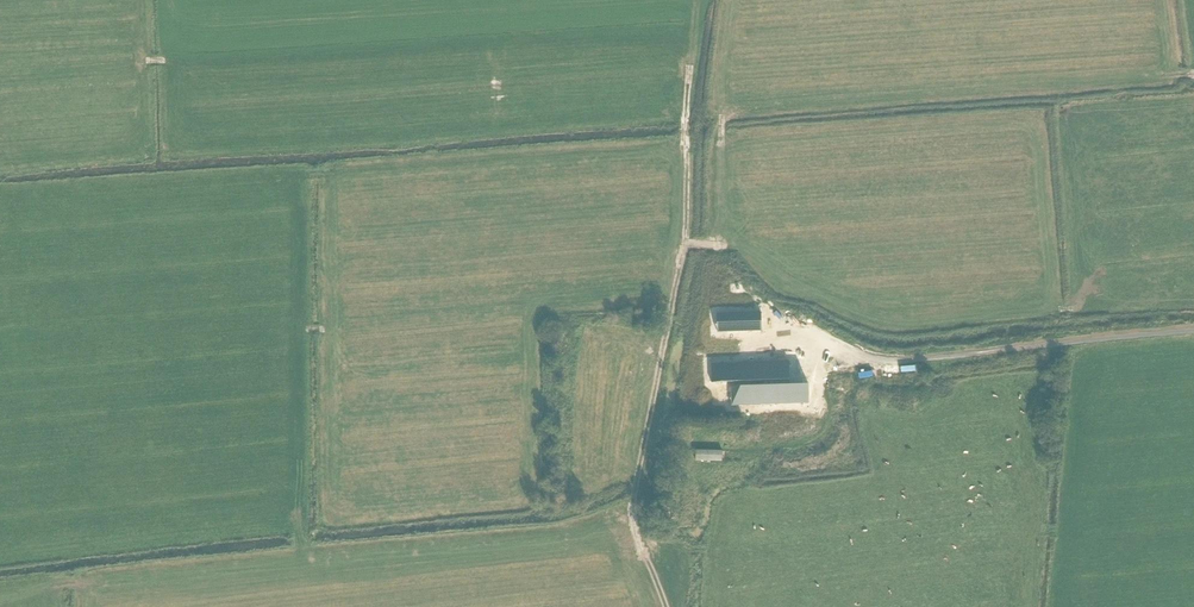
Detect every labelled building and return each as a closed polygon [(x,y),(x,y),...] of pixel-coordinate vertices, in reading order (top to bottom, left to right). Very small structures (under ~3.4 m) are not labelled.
[(717,323),(717,342),(762,341),(761,322),(717,323)] [(759,391),(759,396),(729,397),(730,416),(760,415),(809,413),(809,394),(785,395),(785,390),(789,390),(789,371),(711,373),(711,392),(759,391)] [(691,414),(706,414),(706,393),(692,393),(691,414)] [(689,433),(691,423),(678,421),(676,431),(689,433)] [(722,450),(696,450),(695,460),(722,461),(722,450)]
